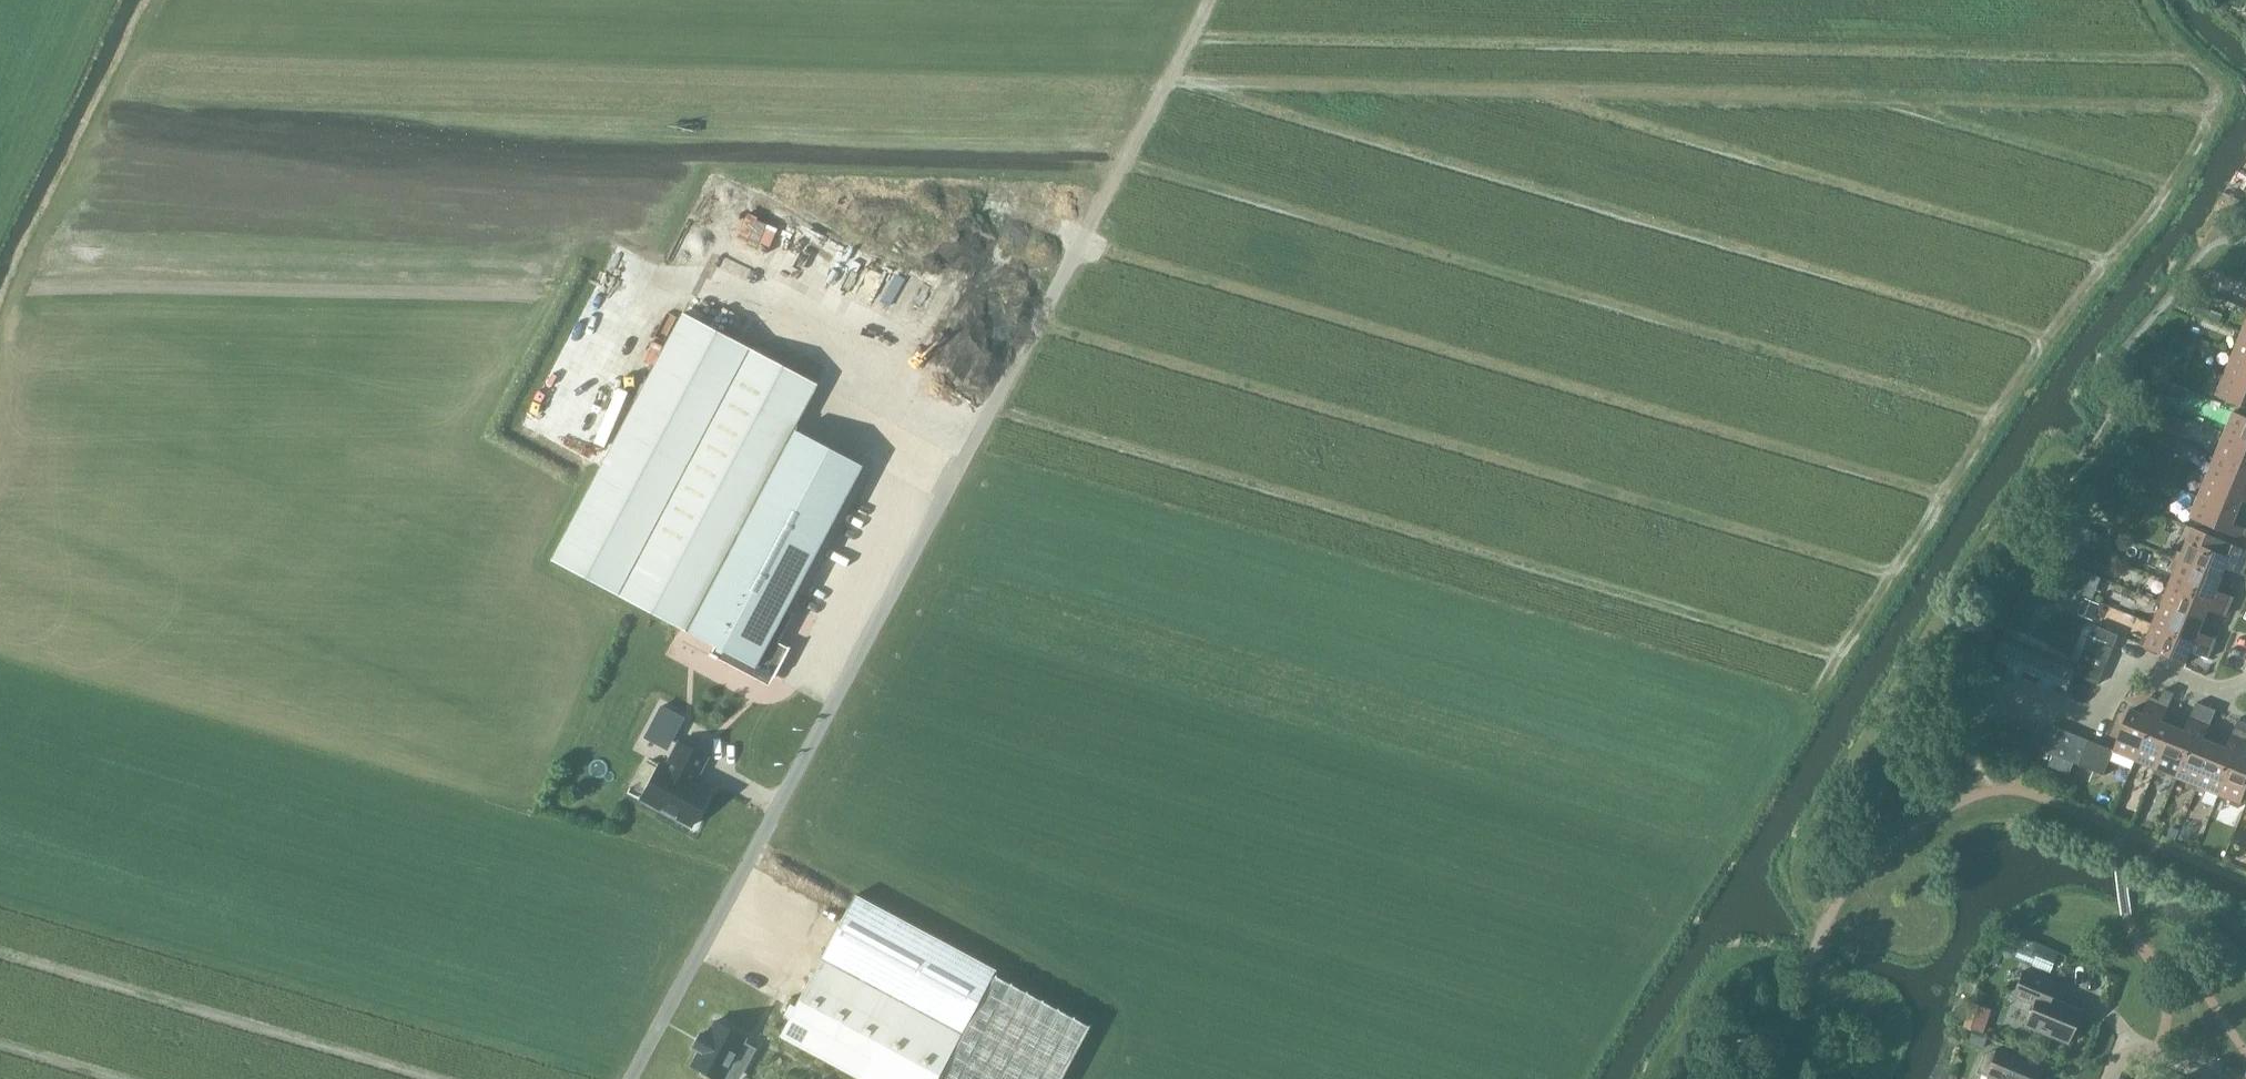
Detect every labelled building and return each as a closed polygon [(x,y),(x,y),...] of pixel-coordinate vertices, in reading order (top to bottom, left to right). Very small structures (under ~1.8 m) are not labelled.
[(2202,305),(2198,313),(2209,317),(2213,310),(2202,305)] [(821,384),(687,311),(553,559),(687,631),(689,627),(798,426),(821,384)] [(2243,331),(2235,352),(2245,357),(2245,332),(2243,331)] [(2185,344),(2180,354),(2191,359),(2195,349),(2185,344)] [(2235,352),(2226,373),(2245,381),(2245,357),(2235,352)] [(2226,373),(2217,395),(2245,407),(2245,381),(2226,373)] [(2225,434),(2245,442),(2245,417),(2234,412),(2225,434)] [(2156,424),(2186,436),(2190,424),(2160,413),(2156,424)] [(780,641),(796,611),(788,607),(866,463),(798,426),(689,627),(717,642),(713,650),(761,676),(767,665),(778,672),(791,647),(780,641)] [(2216,455),(2245,467),(2245,442),(2225,434),(2216,455)] [(2208,476),(2245,492),(2245,467),(2216,455),(2208,476)] [(2208,476),(2199,497),(2238,513),(2242,501),(2245,503),(2245,492),(2208,476)] [(2233,524),(2238,513),(2199,497),(2190,518),(2220,530),(2217,537),(2223,539),(2245,549),(2245,530),(2233,524)] [(2072,523),(2066,537),(2082,544),(2088,530),(2072,523)] [(2226,569),(2244,576),(2245,571),(2245,549),(2223,539),(2217,537),(2195,528),(2185,554),(2179,551),(2175,560),(2221,580),(2226,569)] [(2090,552),(2084,563),(2098,569),(2103,558),(2090,552)] [(2178,570),(2172,584),(2230,608),(2235,598),(2217,591),(2221,580),(2175,560),(2172,568),(2178,570)] [(2081,571),(2076,583),(2090,589),(2095,577),(2081,571)] [(2056,603),(2062,588),(2032,576),(2019,606),(2033,611),(2056,603)] [(2162,593),(2157,602),(2203,622),(2208,610),(2226,618),(2230,608),(2172,584),(2167,595),(2162,593)] [(2086,599),(2081,611),(2094,617),(2099,605),(2086,599)] [(2160,612),(2154,626),(2213,651),(2217,640),(2199,632),(2203,622),(2157,602),(2154,610),(2160,612)] [(2095,625),(2090,637),(2114,648),(2119,636),(2095,625)] [(2209,659),(2213,651),(2154,626),(2149,637),(2144,635),(2140,644),(2186,664),(2191,652),(2209,659)] [(2065,693),(2074,674),(2076,669),(2028,648),(2029,645),(2021,641),(2019,644),(2004,637),(1994,662),(2065,693)] [(2085,649),(2109,660),(2114,648),(2090,637),(2085,649)] [(2079,661),(2104,672),(2109,660),(2085,649),(2079,661)] [(2074,674),(2098,684),(2104,672),(2079,661),(2076,669),(2074,674)] [(2163,723),(2175,693),(2165,689),(2160,700),(2136,759),(2157,768),(2174,727),(2163,723)] [(2131,710),(2114,751),(2090,741),(2079,766),(2104,776),(2111,759),(2133,767),(2136,759),(2160,700),(2151,696),(2143,715),(2131,710)] [(2186,732),(2174,727),(2157,768),(2154,775),(2163,778),(2166,771),(2179,776),(2207,707),(2197,703),(2186,732)] [(661,706),(648,730),(667,740),(680,716),(661,706)] [(2187,788),(2196,792),(2216,745),(2205,740),(2217,711),(2207,707),(2179,776),(2190,781),(2187,788)] [(2220,793),(2245,731),(2245,724),(2239,721),(2227,749),(2216,745),(2196,792),(2204,795),(2207,788),(2220,793)] [(2042,750),(2055,756),(2065,731),(2052,726),(2042,750)] [(2055,756),(2067,761),(2077,736),(2065,731),(2055,756)] [(2220,793),(2232,798),(2229,805),(2239,809),(2243,800),(2245,801),(2245,731),(2220,793)] [(2090,741),(2077,736),(2067,761),(2079,766),(2090,741)] [(660,763),(640,798),(691,826),(711,791),(695,782),(708,757),(679,741),(665,766),(660,763)] [(2182,804),(2179,812),(2186,815),(2189,807),(2182,804)] [(2169,836),(2176,839),(2179,830),(2173,827),(2169,836)] [(795,1005),(778,1036),(858,1078),(935,1078),(992,974),(994,971),(855,895),(795,1005)] [(2058,953),(2022,938),(2013,959),(2049,974),(2058,953)] [(2023,971),(2013,996),(2034,1004),(2025,1025),(2068,1043),(2081,1011),(2051,998),(2056,984),(2023,971)] [(935,1078),(1062,1078),(1090,1027),(992,974),(935,1078)] [(1987,991),(1979,1015),(1992,1019),(1999,995),(1987,991)] [(748,1034),(717,1017),(709,1031),(704,1029),(696,1043),(701,1046),(693,1060),(724,1077),(746,1038),(748,1034)] [(1971,1033),(1967,1043),(1982,1049),(1986,1040),(1971,1033)] [(2029,1064),(1995,1050),(1983,1055),(1976,1073),(1992,1078),(2040,1078),(2043,1070),(2029,1064)] [(2055,1059),(2051,1068),(2071,1077),(2075,1067),(2055,1059)]
